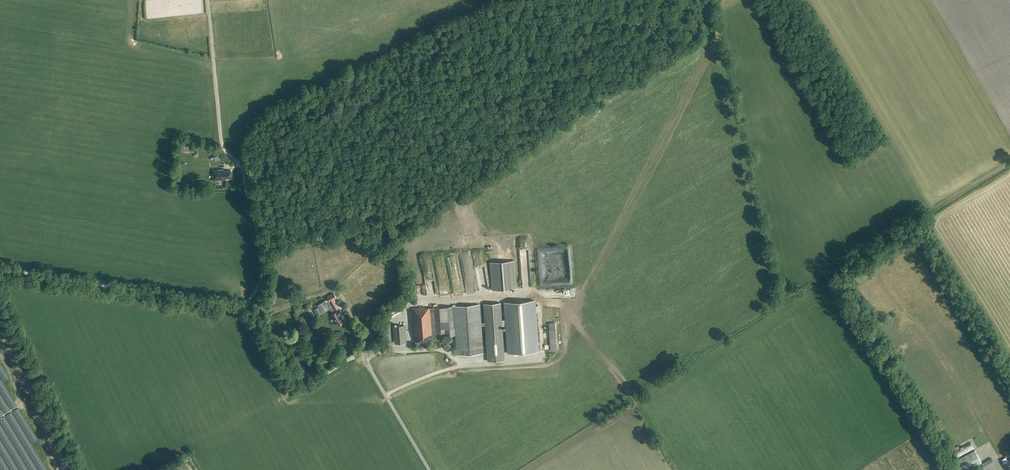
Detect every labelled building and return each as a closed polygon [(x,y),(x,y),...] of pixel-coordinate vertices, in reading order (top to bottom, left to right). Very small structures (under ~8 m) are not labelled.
[(225,169),(212,170),(213,180),(225,180),(225,178),(231,178),(231,171),(225,171),(225,169)] [(434,252),(425,254),(432,296),(444,294),(444,292),(440,293),(434,252)] [(439,253),(442,278),(451,277),(447,252),(439,253)] [(492,290),(517,288),(514,260),(490,262),(492,290)] [(328,299),(317,305),(322,313),(330,309),(332,314),(338,324),(340,325),(341,324),(342,322),(346,320),(334,299),(336,298),(334,293),(327,297),(328,299)] [(501,303),(483,304),(487,361),(505,360),(502,326),(506,326),(508,353),(538,351),(534,300),(504,303),(506,320),(502,320),(501,303)] [(429,307),(412,309),(415,343),(432,341),(431,336),(437,336),(437,337),(455,336),(456,355),(483,353),(480,304),(429,307)] [(321,313),(318,307),(316,308),(313,310),(317,316),(320,314),(321,313)] [(405,325),(393,326),(394,344),(406,343),(405,325)] [(970,443),(953,452),(957,458),(974,449),(970,443)] [(975,450),(956,460),(961,469),(968,469),(982,463),(975,450)] [(1002,464),(1005,469),(1009,469),(1009,459),(1002,464)]
